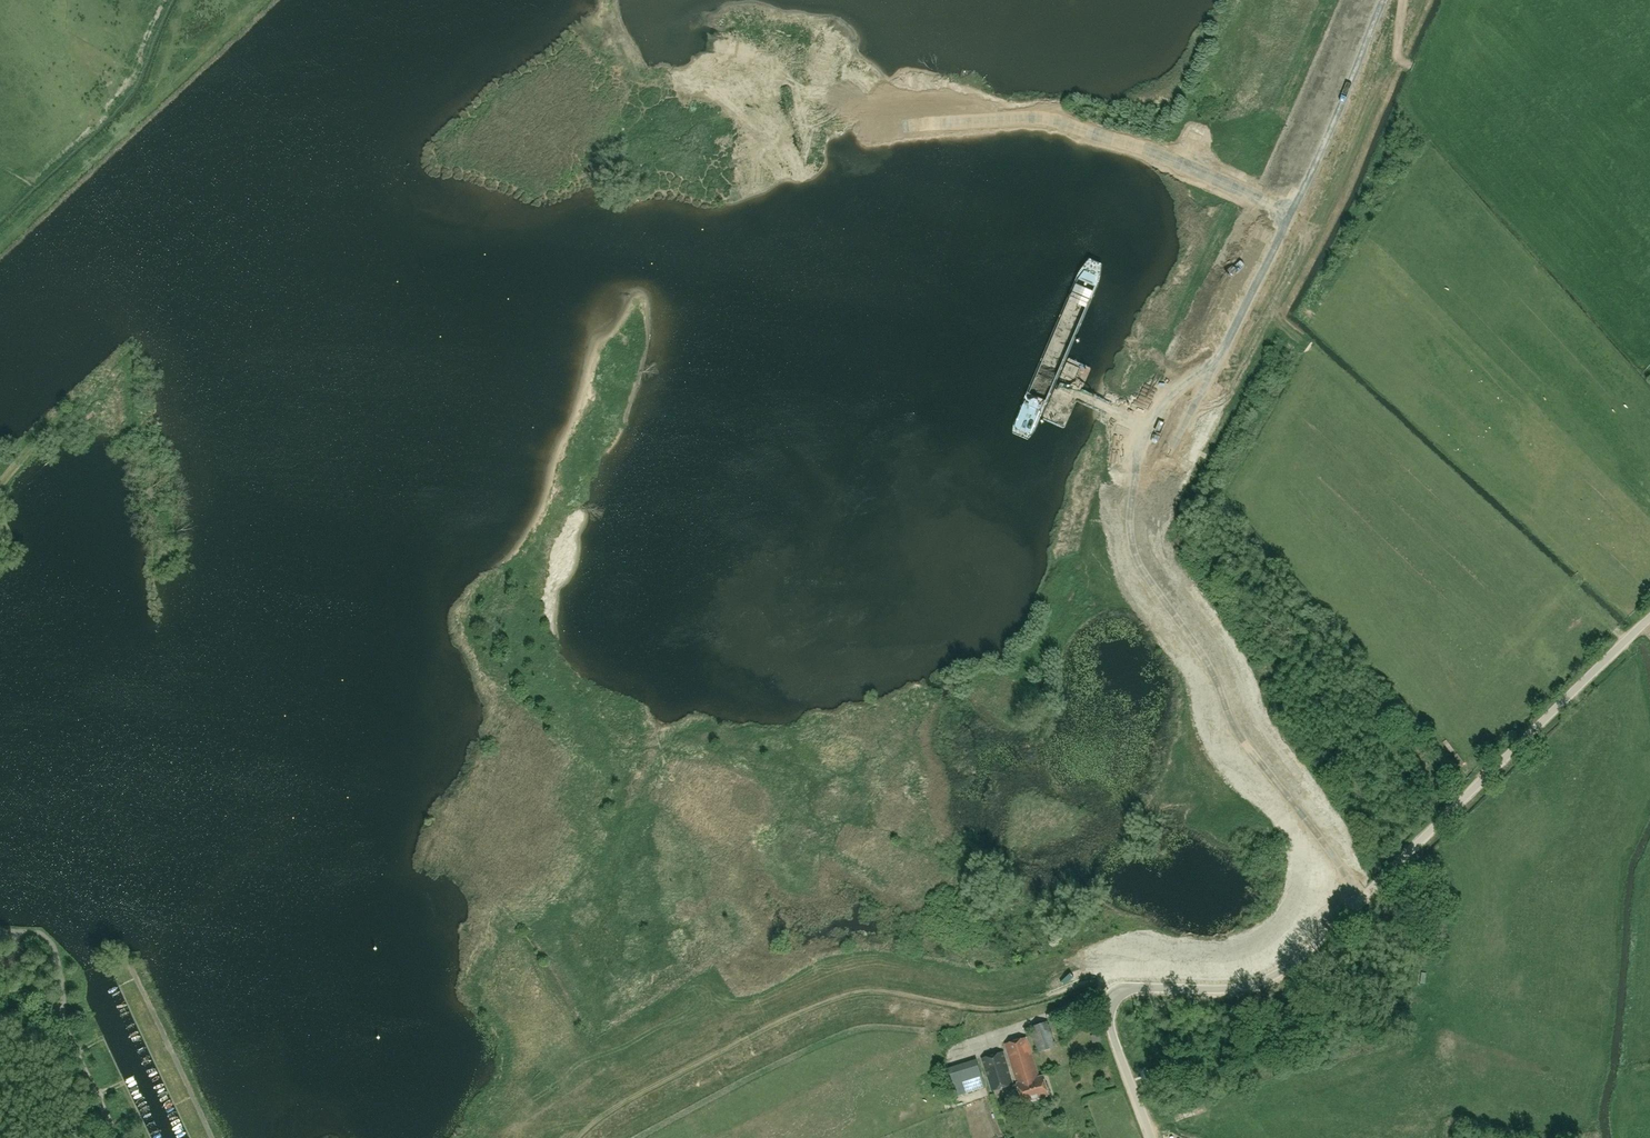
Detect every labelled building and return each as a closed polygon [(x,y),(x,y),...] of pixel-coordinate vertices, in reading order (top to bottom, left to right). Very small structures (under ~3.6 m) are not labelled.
[(1455,742),(1449,746),(1459,759),(1464,756),(1455,742)] [(1031,1026),(1038,1050),(1055,1045),(1050,1026),(1048,1021),(1031,1026)] [(1032,1054),(1027,1037),(1005,1043),(1017,1084),(1023,1103),(1050,1095),(1043,1075),(1039,1076),(1032,1054)] [(1013,1084),(1003,1051),(982,1058),(992,1091),(1013,1084)] [(950,1068),(958,1095),(985,1087),(977,1060),(950,1068)]
